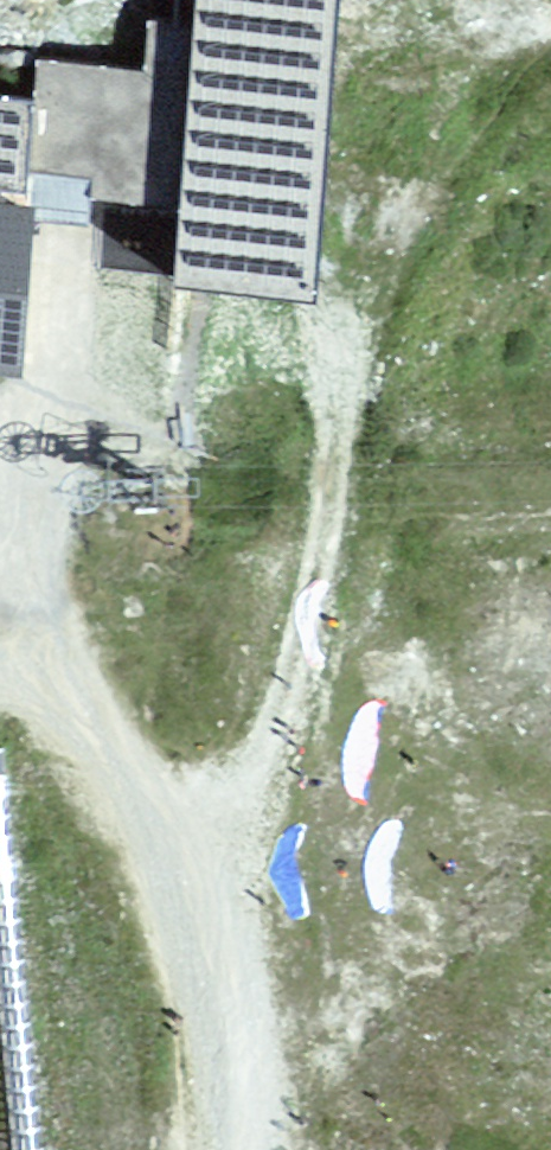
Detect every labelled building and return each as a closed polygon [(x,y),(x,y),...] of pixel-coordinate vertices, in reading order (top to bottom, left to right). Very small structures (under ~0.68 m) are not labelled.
[(46,64),(43,106),(33,207),(42,208),(173,220),(167,288),(319,302),(347,0),(190,0),(187,25),(155,22),(150,74),(46,64)] [(33,207),(43,106),(0,103),(0,206),(33,207)] [(29,373),(42,208),(33,207),(0,206),(0,371),(29,373)]
